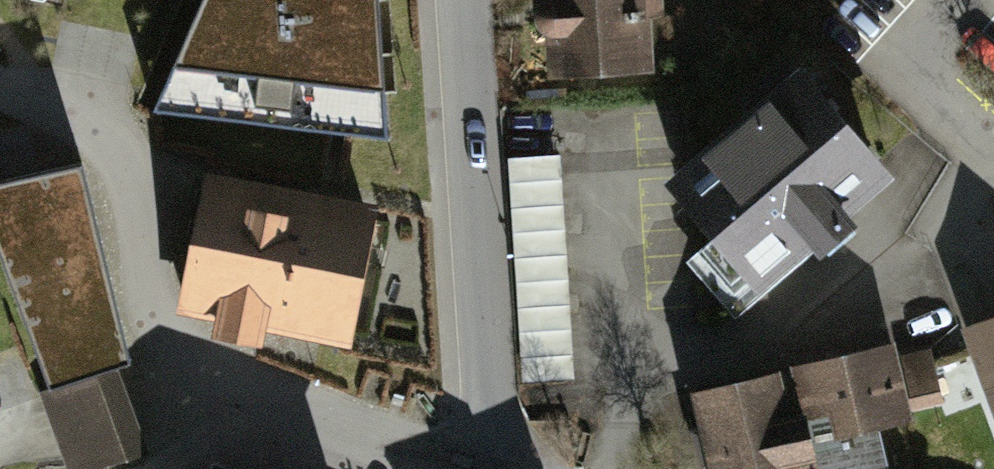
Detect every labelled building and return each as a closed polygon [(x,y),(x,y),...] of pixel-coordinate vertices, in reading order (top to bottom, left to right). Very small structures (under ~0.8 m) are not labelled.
[(106,29),(115,0),(8,0),(106,29)] [(157,101),(383,131),(374,0),(199,0),(157,101)] [(560,93),(660,90),(657,0),(557,0),(560,93)] [(812,99),(685,210),(770,308),(898,197),(812,99)] [(0,168),(0,267),(74,468),(106,468),(168,446),(58,147),(0,168)] [(511,157),(522,385),(574,382),(563,155),(511,157)] [(378,203),(200,169),(172,312),(350,347),(378,203)] [(973,342),(993,405),(993,335),(973,342)] [(897,359),(817,379),(834,447),(914,427),(897,359)] [(710,409),(723,468),(823,468),(806,389),(710,409)]
